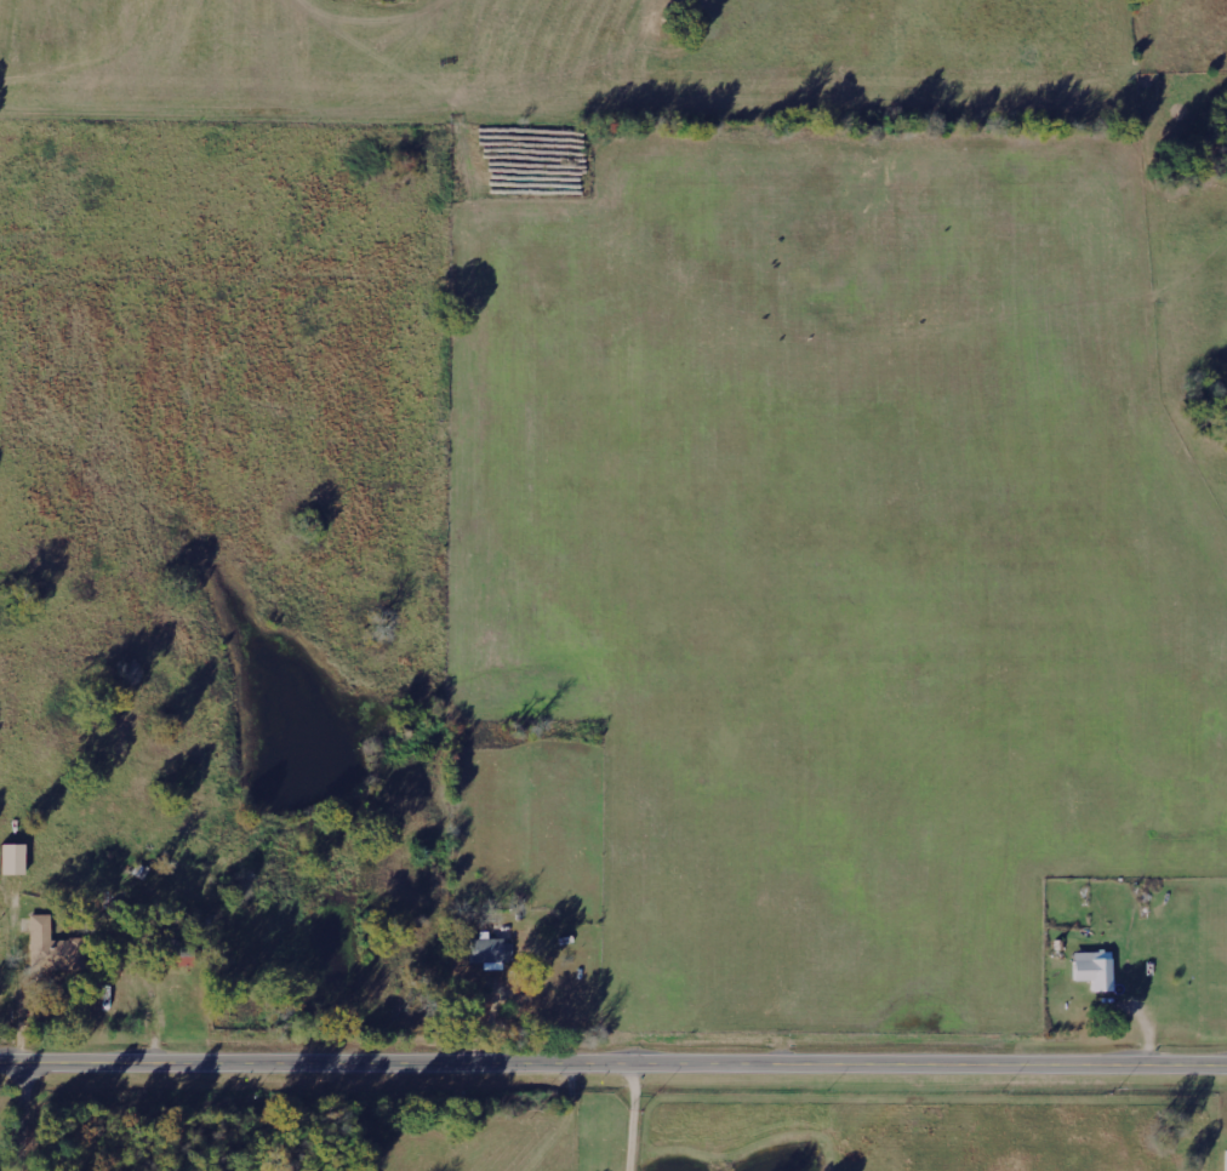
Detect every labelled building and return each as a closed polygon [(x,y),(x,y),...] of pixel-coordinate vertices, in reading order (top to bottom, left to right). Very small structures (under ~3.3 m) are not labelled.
[(52,914),(31,914),(32,969),(87,969),(86,938),(52,939),(52,914)] [(504,969),(504,961),(513,960),(512,939),(472,940),(473,962),(484,962),(484,970),(504,969)] [(1092,991),(1114,990),(1113,951),(1073,952),(1074,980),(1092,979),(1092,991)]
